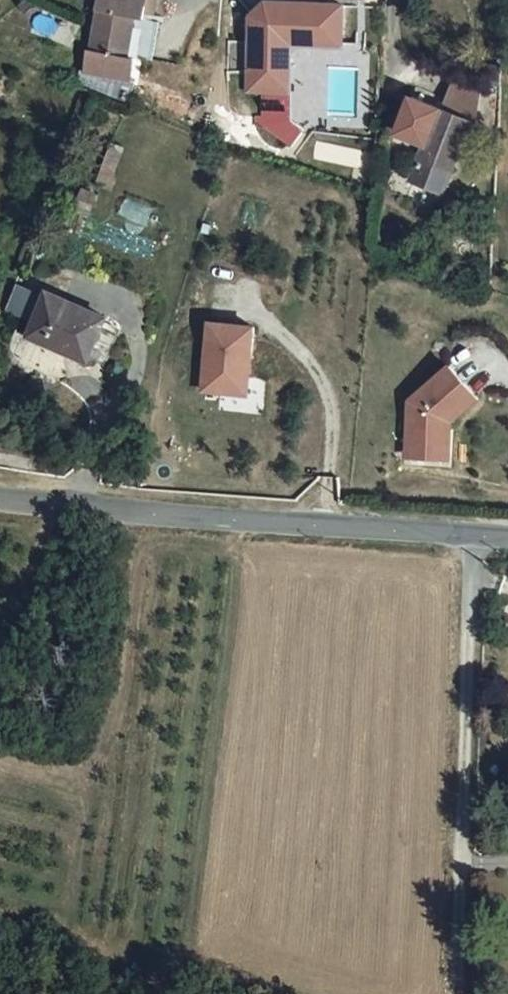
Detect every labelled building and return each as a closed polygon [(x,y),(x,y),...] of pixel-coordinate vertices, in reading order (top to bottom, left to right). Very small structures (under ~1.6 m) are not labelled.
[(95,71),(137,79),(141,58),(134,57),(142,17),(151,19),(151,14),(154,0),(109,0),(95,71)] [(151,14),(159,16),(162,0),(154,0),(151,14)] [(341,41),(342,3),(266,1),(251,14),(249,88),(287,89),(288,40),(341,41)] [(137,79),(95,71),(90,84),(134,102),(142,80),(137,79)] [(479,118),(488,92),(459,82),(449,108),(479,118)] [(456,191),(481,119),(479,118),(449,108),(421,97),(405,132),(435,143),(422,179),(456,191)] [(313,159),(361,166),(364,149),(315,141),(313,159)] [(108,158),(96,181),(107,186),(118,164),(108,158)] [(97,359),(114,318),(56,293),(38,335),(97,359)] [(253,332),(213,329),(207,396),(248,399),(253,332)] [(488,391),(459,359),(417,392),(416,439),(458,441),(459,412),(488,391)] [(458,441),(416,439),(415,449),(458,451),(458,441)]
